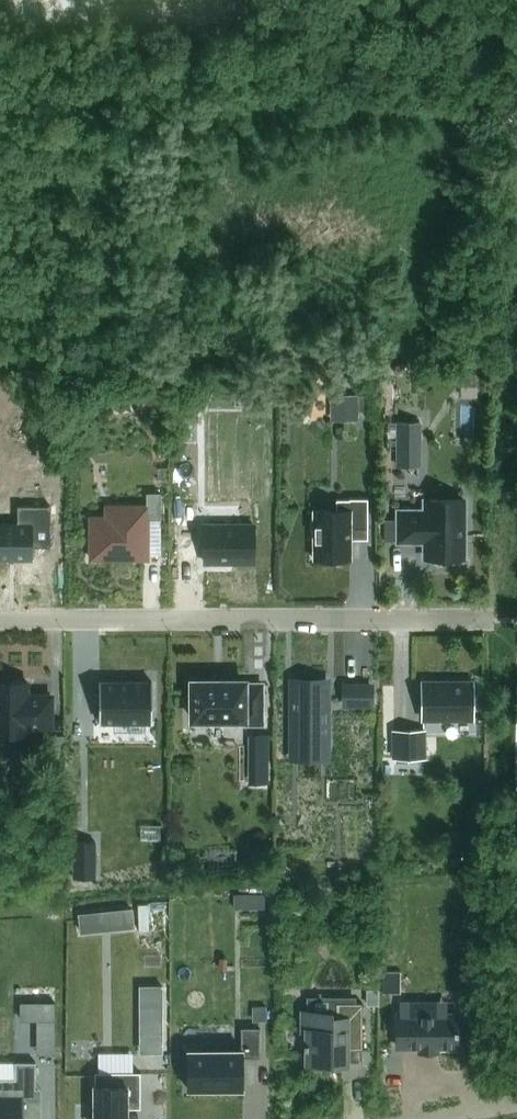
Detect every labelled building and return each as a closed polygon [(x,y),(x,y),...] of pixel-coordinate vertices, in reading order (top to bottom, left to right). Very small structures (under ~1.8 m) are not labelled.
[(260,393),(239,393),(239,407),(260,407),(260,393)] [(330,393),(330,411),(357,411),(357,393),(330,393)] [(421,465),(421,421),(399,421),(399,465),(421,465)] [(91,516),(91,557),(148,557),(148,518),(161,518),(161,492),(147,492),(147,505),(119,505),(120,516),(91,516)] [(314,509),(314,557),(351,557),(351,538),(351,526),(368,526),(368,497),(350,497),(350,498),(337,498),(337,509),(314,509)] [(464,558),(464,498),(427,498),(426,509),(398,509),(398,542),(426,542),(426,558),(436,558),(438,561),(453,561),(455,558),(464,558)] [(34,558),(34,524),(52,525),(52,504),(17,504),(17,523),(0,523),(0,558),(34,558)] [(205,524),(205,562),(255,562),(255,524),(205,524)] [(242,672),(189,672),(189,709),(240,710),(240,714),(259,714),(259,674),(242,675),(242,672)] [(292,680),(292,741),(327,741),(327,680),(292,680)] [(28,681),(0,681),(0,733),(28,733),(28,726),(52,726),(52,695),(28,695),(28,681)] [(99,681),(99,720),(153,720),(153,681),(99,681)] [(467,716),(472,716),(472,685),(437,685),(437,681),(422,681),(422,716),(427,716),(427,718),(440,718),(440,716),(454,716),(454,718),(467,718),(467,716)] [(345,684),(345,702),(372,702),(372,684),(345,684)] [(409,757),(424,757),(424,731),(409,731),(409,757)] [(74,841),(74,876),(96,875),(96,841),(74,841)] [(253,893),(253,907),(265,907),(265,893),(253,893)] [(134,926),(133,907),(118,909),(120,927),(134,926)] [(81,931),(96,930),(94,911),(79,913),(81,931)] [(383,969),(383,992),(400,992),(400,969),(383,969)] [(367,989),(367,1004),(378,1004),(378,989),(367,989)] [(398,1013),(398,1045),(419,1045),(421,1045),(421,1043),(436,1043),(436,1045),(439,1045),(457,1045),(457,1031),(458,1031),(458,1027),(457,1027),(457,1013),(447,1013),(422,1013),(422,1000),(401,1000),(401,1013),(398,1013)] [(302,1010),(302,1029),(307,1029),(307,1042),(305,1042),(304,1047),(307,1047),(307,1061),(330,1061),(330,1064),(348,1064),(348,1048),(361,1048),(363,1048),(363,1002),(336,1002),(336,1017),(332,1017),(332,1010),(302,1010)] [(266,1006),(253,1006),(254,1020),(267,1019),(266,1006)] [(190,1052),(190,1091),(245,1091),(244,1060),(262,1060),(262,1029),(242,1029),(242,1052),(190,1052)] [(24,1100),(38,1099),(37,1061),(16,1061),(16,1078),(0,1078),(0,1118),(24,1118),(24,1100)] [(95,1118),(127,1118),(127,1100),(140,1100),(140,1071),(127,1071),(94,1071),(95,1118)]
